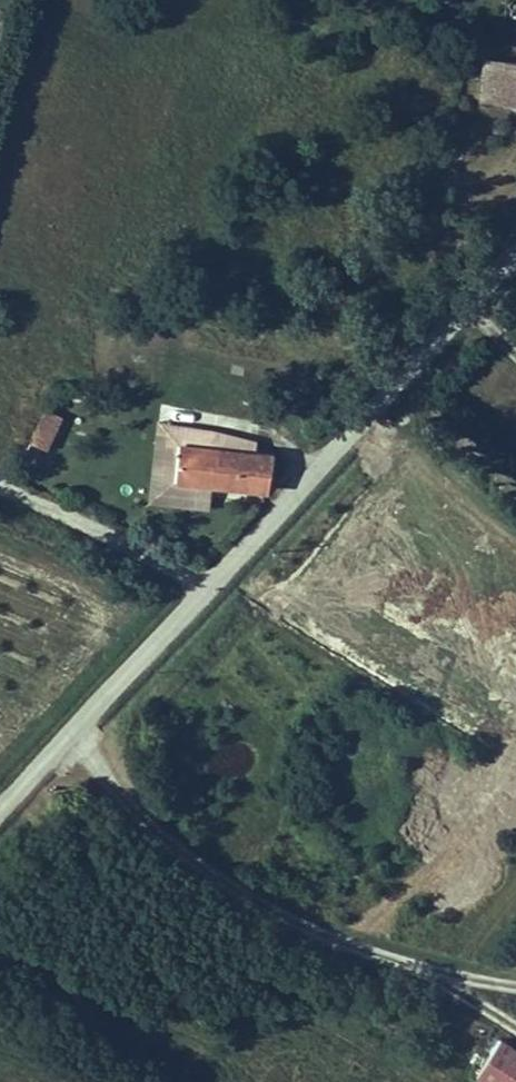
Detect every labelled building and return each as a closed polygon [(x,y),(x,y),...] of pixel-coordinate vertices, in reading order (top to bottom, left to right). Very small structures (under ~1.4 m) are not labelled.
[(515,87),(515,49),(507,48),(504,86),(515,87)] [(55,396),(47,413),(62,420),(70,403),(55,396)] [(47,413),(40,427),(54,435),(62,420),(47,413)] [(183,428),(174,465),(265,487),(275,451),(183,428)] [(496,1081),(515,1081),(515,1042),(496,1030),(473,1068),(496,1081)]
